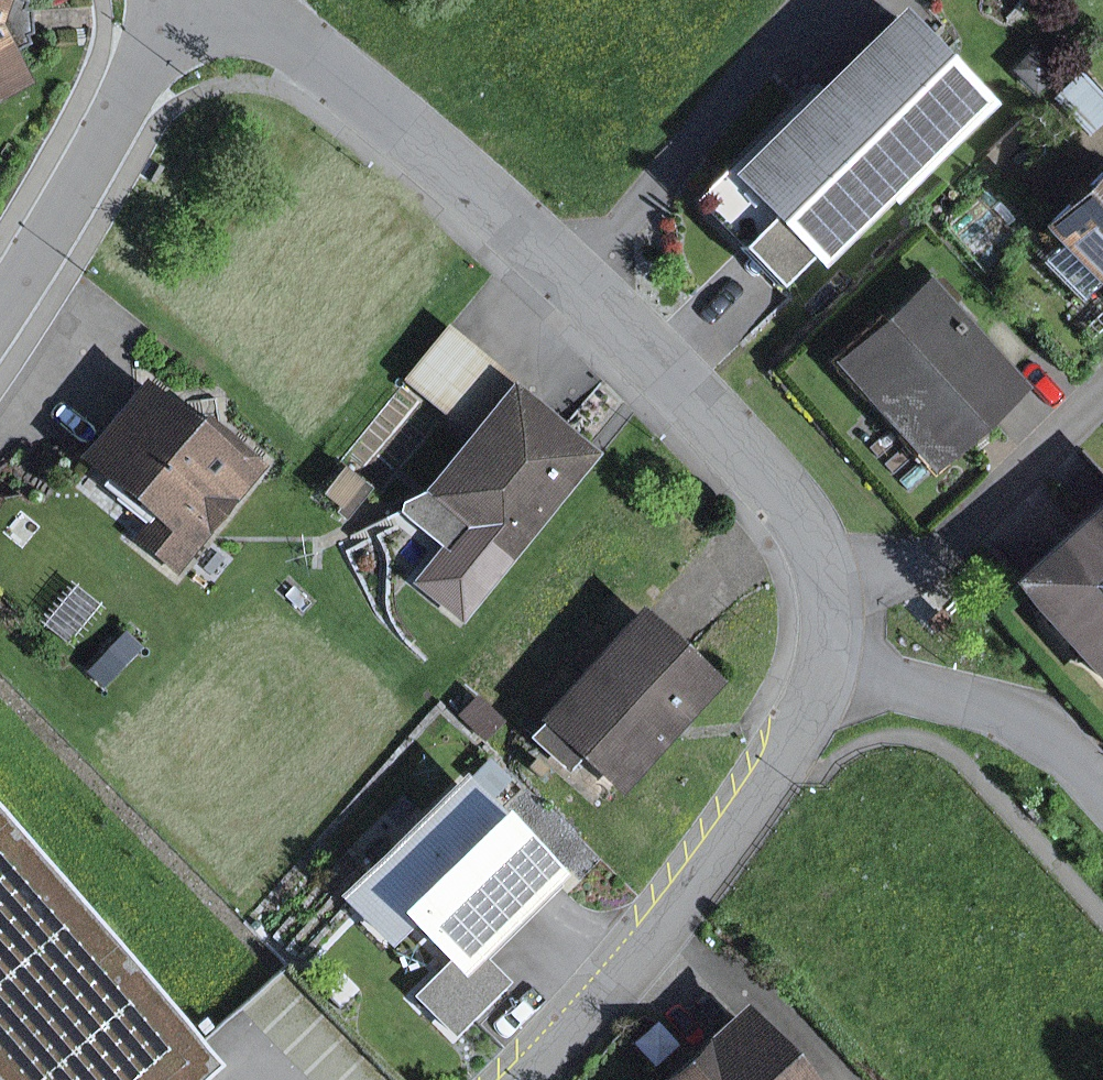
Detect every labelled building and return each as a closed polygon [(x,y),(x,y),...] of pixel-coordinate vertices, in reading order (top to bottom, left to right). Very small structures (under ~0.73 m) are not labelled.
[(45,74),(19,15),(23,0),(0,0),(0,94),(45,74)] [(923,0),(918,0),(723,185),(811,277),(1009,90),(923,0)] [(1062,213),(1082,235),(1054,260),(1098,308),(1102,303),(1102,176),(1062,213)] [(838,361),(936,473),(1039,383),(941,271),(838,361)] [(503,580),(614,448),(463,321),(351,453),(503,580)] [(186,574),(272,469),(160,377),(98,452),(172,513),(147,542),(186,574)] [(1102,653),(1102,516),(1034,577),(1102,653)] [(578,758),(617,794),(681,724),(716,687),(636,615),(527,734),(567,770),(578,758)] [(467,784),(347,891),(397,946),(431,916),(468,957),(554,880),(467,784)] [(231,1062),(0,797),(0,1079),(210,1079),(231,1062)] [(669,1079),(830,1079),(756,1000),(669,1079)]
